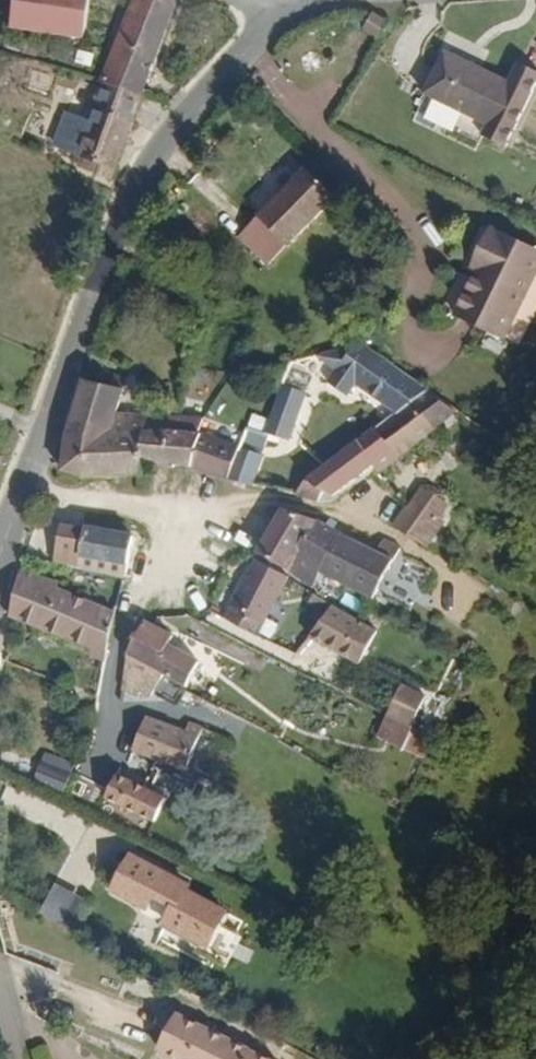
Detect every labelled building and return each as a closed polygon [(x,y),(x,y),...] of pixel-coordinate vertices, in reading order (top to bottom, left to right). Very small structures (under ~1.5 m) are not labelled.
[(17,26),(87,37),(92,0),(20,0),(17,26)] [(107,80),(149,91),(178,0),(134,0),(107,80)] [(382,29),(366,18),(356,34),(372,44),(382,29)] [(499,80),(435,52),(415,94),(479,123),(473,136),(497,147),(530,72),(508,62),(499,80)] [(149,91),(107,80),(94,120),(72,115),(61,146),(82,152),(80,162),(121,180),(149,91)] [(336,207),(307,177),(241,246),(272,275),(336,207)] [(468,319),(518,342),(535,301),(535,249),(499,232),(482,272),(488,275),(468,319)] [(393,413),(432,394),(365,352),(315,367),(336,379),(329,392),(348,404),(357,391),(393,413)] [(114,398),(89,391),(72,451),(69,486),(89,485),(89,490),(149,488),(150,473),(151,425),(125,420),(129,390),(117,387),(114,398)] [(306,402),(279,392),(263,437),(241,428),(235,449),(259,454),(260,447),(272,451),(274,446),(289,450),(306,402)] [(375,476),(455,409),(432,394),(393,413),(312,484),(300,498),(299,502),(321,506),(328,499),(333,504),(371,471),(375,476)] [(184,442),(185,434),(176,432),(171,429),(151,425),(150,473),(194,476),(227,487),(234,456),(234,454),(208,447),(209,436),(205,436),(206,433),(192,430),(189,443),(184,442)] [(234,456),(256,461),(259,454),(235,449),(234,454),(234,456)] [(227,487),(251,493),(256,461),(234,456),(227,487)] [(412,539),(437,492),(432,489),(427,488),(419,488),(410,507),(397,531),(412,539)] [(439,493),(437,492),(412,539),(425,545),(434,525),(439,527),(443,517),(438,515),(444,501),(443,498),(439,493)] [(330,578),(348,543),(293,519),(270,566),(323,592),(330,578)] [(132,532),(60,522),(54,558),(126,573),(132,532)] [(425,545),(429,548),(439,527),(434,525),(425,545)] [(381,603),(407,550),(390,543),(382,560),(348,543),(330,578),(381,603)] [(17,571),(9,611),(96,635),(89,654),(107,658),(115,610),(55,591),(58,581),(31,571),(28,576),(17,571)] [(266,574),(237,632),(267,646),(295,587),(266,574)] [(333,620),(341,608),(320,598),(315,610),(333,620)] [(375,661),(395,622),(376,612),(371,622),(341,608),(333,620),(317,646),(352,662),(359,653),(375,661)] [(165,671),(187,682),(200,657),(167,643),(171,632),(144,619),(129,652),(165,671)] [(152,696),(164,673),(128,653),(124,684),(140,695),(143,690),(152,696)] [(370,670),(375,661),(359,653),(352,662),(370,670)] [(392,713),(416,723),(430,694),(405,682),(392,713)] [(185,735),(146,718),(132,753),(186,775),(202,730),(189,725),(185,735)] [(73,766),(47,753),(35,776),(61,789),(73,766)] [(162,799),(114,775),(103,797),(151,820),(162,799)] [(182,883),(124,858),(110,890),(145,905),(143,909),(159,916),(156,923),(211,947),(228,907),(181,886),(182,883)] [(75,896),(55,884),(40,911),(60,922),(75,896)] [(174,1052),(187,1058),(271,1058),(193,1016),(174,1052)]
